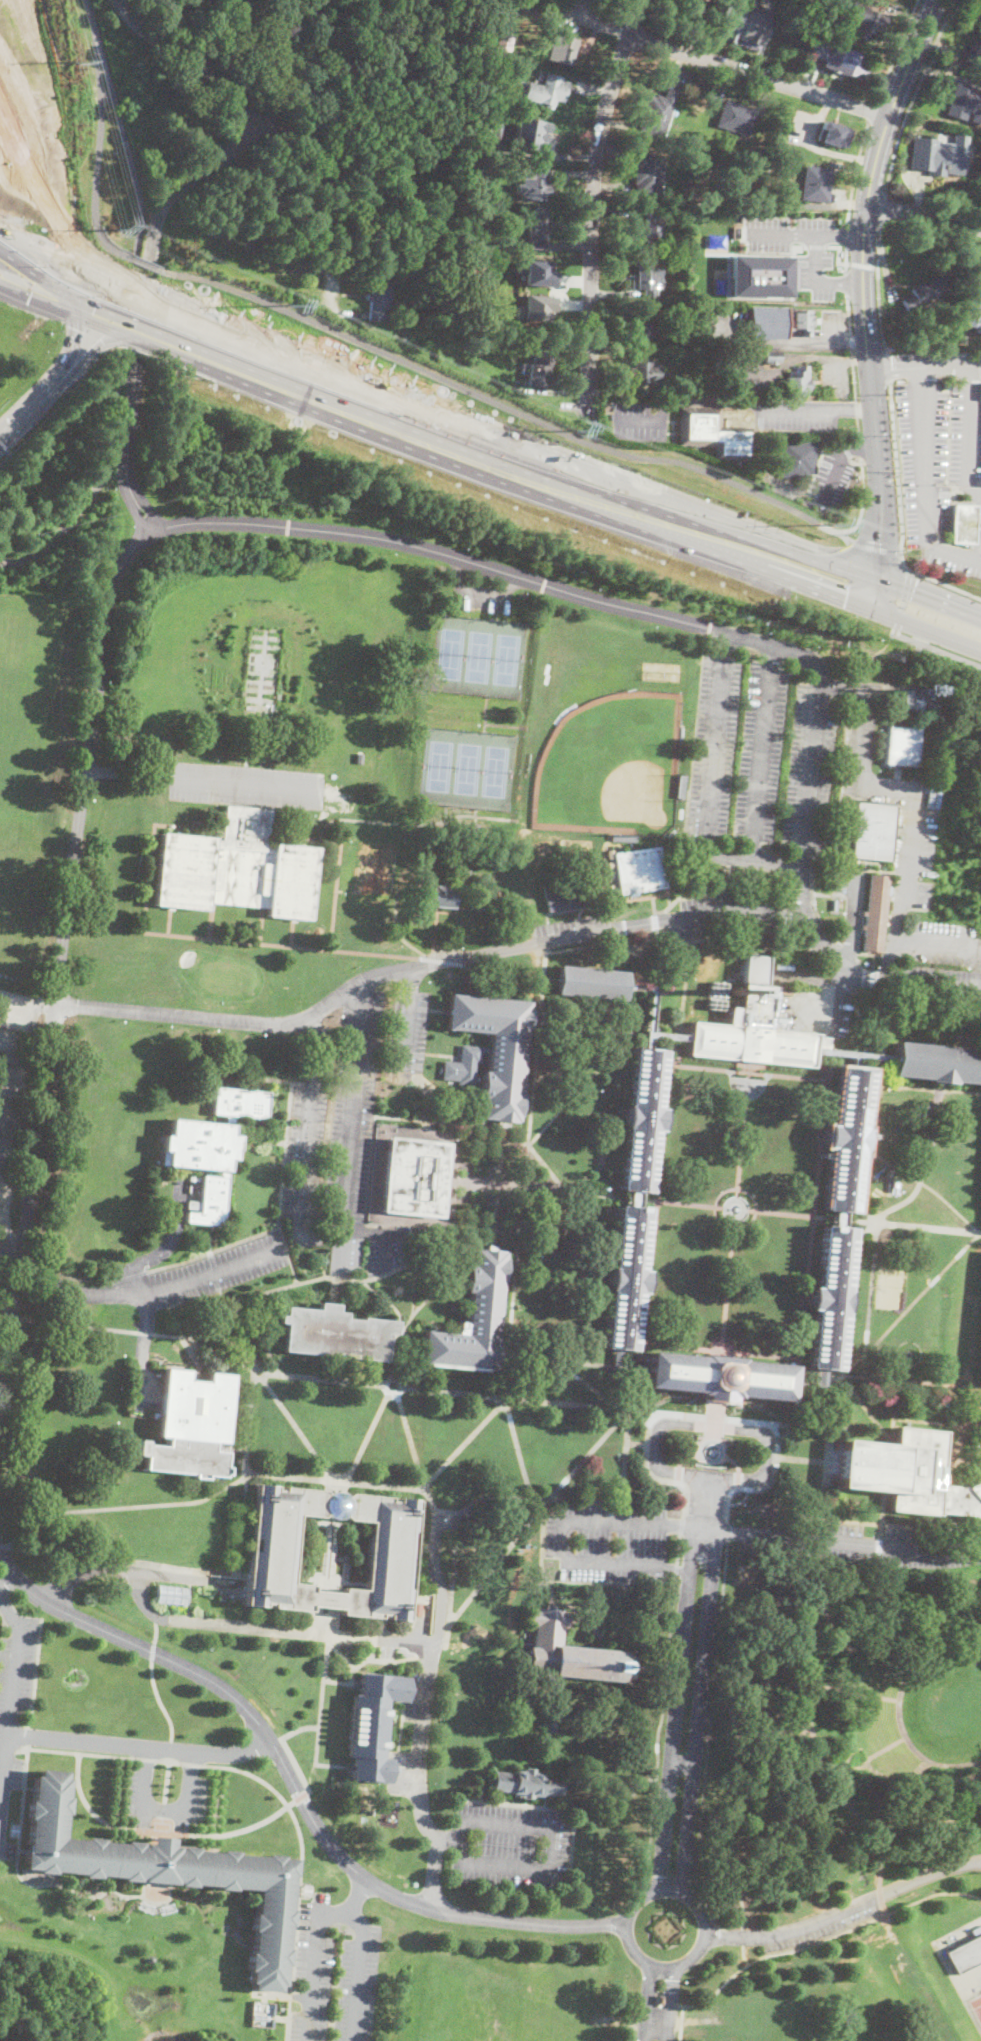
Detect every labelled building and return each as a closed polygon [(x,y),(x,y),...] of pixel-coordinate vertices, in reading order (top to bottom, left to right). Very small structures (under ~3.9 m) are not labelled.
[(680,8),(682,0),(702,0),(701,5),(704,7),(701,15),(680,8)] [(710,32),(720,0),(731,0),(741,3),(730,41),(721,38),(722,36),(710,32)] [(504,7),(503,13),(496,11),(497,5),(504,7)] [(745,8),(736,42),(756,49),(764,25),(761,24),(765,13),(745,8)] [(875,26),(869,41),(856,36),(857,31),(866,10),(879,15),(875,26)] [(516,35),(512,52),(496,48),(499,31),(516,35)] [(575,39),(573,44),(576,46),(571,65),(554,61),(557,49),(551,48),(553,40),(558,41),(560,35),(575,39)] [(830,45),(824,59),(810,53),(815,39),(830,45)] [(977,41),(980,42),(980,59),(972,56),(977,41)] [(861,57),(853,76),(847,73),(845,79),(837,76),(843,60),(835,57),(831,67),(824,64),(833,44),(861,57)] [(559,98),(558,101),(555,100),(554,107),(538,103),(546,70),(562,74),(557,93),(560,94),(559,98)] [(973,88),(970,98),(978,101),(974,112),(967,109),(964,120),(945,114),(953,88),(956,88),(958,83),(973,88)] [(678,88),(674,102),(663,138),(656,136),(655,138),(642,134),(643,132),(637,130),(639,123),(638,123),(644,102),(645,103),(648,95),(653,96),(654,94),(662,96),(665,84),(678,88)] [(750,131),(748,136),(716,126),(724,100),(756,110),(750,131)] [(545,135),(542,151),(512,146),(518,111),(544,115),(541,134),(545,135)] [(849,131),(843,148),(839,146),(839,148),(820,142),(822,138),(818,136),(823,121),(845,128),(844,129),(849,131)] [(963,155),(960,172),(945,172),(943,175),(928,173),(928,169),(911,167),(915,135),(939,139),(964,148),(963,155)] [(656,154),(656,157),(662,157),(661,194),(653,194),(653,196),(634,195),(634,192),(630,192),(631,165),(635,165),(635,156),(642,156),(642,153),(656,154)] [(550,183),(550,193),(545,193),(545,200),(526,199),(526,193),(522,193),(521,176),(533,175),(533,168),(546,168),(545,181),(550,181),(550,183)] [(828,202),(802,200),(805,169),(831,171),(828,202)] [(546,207),(546,215),(549,215),(548,220),(550,220),(550,227),(548,226),(548,236),(545,236),(545,249),(530,248),(531,240),(526,240),(526,231),(531,231),(532,214),(535,214),(535,206),(546,207)] [(656,213),(656,220),(654,220),(654,224),(662,224),(661,246),(643,245),(643,224),(647,224),(647,220),(643,220),(643,212),(656,213)] [(730,254),(729,295),(790,297),(790,255),(730,254)] [(656,285),(656,298),(637,297),(638,260),(654,261),(653,285),(656,285)] [(550,292),(539,292),(539,289),(527,289),(528,264),(550,265),(550,292)] [(946,296),(908,312),(904,300),(914,296),(911,289),(939,277),(946,296)] [(517,318),(552,320),(553,296),(518,294),(517,318)] [(786,308),(785,339),(748,339),(749,307),(786,308)] [(810,310),(810,318),(814,318),(813,325),(811,325),(810,336),(800,336),(800,330),(787,330),(788,318),(790,316),(790,312),(793,312),(793,310),(810,310)] [(966,335),(966,342),(957,341),(958,334),(966,335)] [(549,386),(528,386),(528,363),(532,364),(533,337),(550,337),(549,386)] [(779,351),(779,362),(773,362),(773,365),(768,365),(768,362),(763,362),(763,351),(779,351)] [(740,353),(740,361),(730,361),(730,353),(740,353)] [(660,366),(660,384),(628,383),(629,368),(634,368),(634,362),(652,363),(652,366),(660,366)] [(808,366),(808,379),(812,380),(812,386),(809,385),(809,391),(807,391),(807,397),(784,396),(785,376),(789,376),(790,371),(797,371),(798,365),(808,366)] [(731,395),(725,388),(734,381),(740,388),(731,395)] [(749,458),(713,457),(714,445),(677,445),(678,406),(719,407),(719,426),(749,427),(749,458)] [(817,449),(814,449),(814,469),(810,469),(810,478),(798,478),(798,475),(782,475),(782,469),(776,469),(776,461),(781,461),(781,439),(817,439),(817,449)] [(975,526),(974,542),(953,541),(954,503),(975,504),(975,512),(975,526)] [(913,690),(912,708),(903,707),(904,689),(913,690)] [(922,698),(922,707),(913,707),(913,698),(922,698)] [(887,726),(884,763),(918,765),(921,729),(887,726)] [(685,775),(683,797),(677,797),(678,775),(685,775)] [(934,782),(931,806),(926,805),(930,782),(934,782)] [(937,807),(932,806),(936,783),(941,784),(937,807)] [(890,860),(851,857),(855,802),(894,805),(890,860)] [(265,844),(315,850),(308,919),(266,915),(267,908),(208,901),(207,910),(155,905),(162,833),(221,839),(225,805),(269,810),(265,844)] [(636,834),(636,841),(611,840),(612,833),(636,834)] [(393,844),(388,893),(353,890),(358,841),(393,844)] [(620,895),(614,855),(658,848),(665,887),(620,895)] [(881,952),(862,950),(870,875),(888,876),(881,952)] [(445,886),(445,890),(454,891),(452,908),(419,905),(420,886),(430,887),(430,885),(445,886)] [(550,911),(547,896),(584,888),(587,903),(550,911)] [(626,972),(624,1000),(557,994),(560,966),(626,972)] [(726,983),(725,992),(708,991),(709,981),(726,983)] [(770,1011),(782,1013),(779,1029),(816,1034),(811,1068),(687,1052),(691,1022),(727,1026),(730,1007),(739,1008),(742,984),(773,988),(770,1011)] [(487,1047),(488,1041),(480,1041),(481,1032),(447,1029),(450,994),(528,1002),(528,1008),(531,1008),(528,1032),(524,1031),(518,1094),(522,1094),(520,1116),(517,1116),(516,1122),(514,1122),(514,1123),(505,1122),(505,1129),(495,1128),(496,1121),(493,1121),(493,1120),(482,1119),(484,1100),(479,1099),(481,1072),(485,1072),(487,1053),(487,1047)] [(724,999),(723,1009),(707,1008),(708,998),(724,999)] [(893,1054),(892,1061),(857,1057),(856,1069),(849,1069),(850,1057),(813,1053),(815,1035),(830,1037),(829,1047),(893,1054)] [(895,1043),(980,1051),(980,1084),(952,1082),(952,1084),(927,1082),(927,1079),(892,1076),(895,1043)] [(487,1053),(480,1053),(480,1063),(475,1063),(473,1086),(457,1084),(457,1082),(442,1080),(444,1059),(459,1061),(461,1044),(487,1047),(487,1053)] [(661,1062),(657,1109),(664,1109),(662,1131),(654,1130),(649,1193),(620,1191),(626,1127),(623,1127),(624,1105),(627,1106),(633,1047),(662,1050),(661,1062)] [(866,1085),(862,1129),(864,1129),(862,1151),(859,1151),(853,1213),(842,1212),(834,1212),(824,1211),(830,1148),(823,1148),(825,1125),(832,1125),(838,1069),(868,1072),(866,1085)] [(269,1092),(267,1119),(232,1116),(231,1125),(233,1125),(232,1135),(239,1136),(238,1149),(236,1149),(235,1161),(229,1160),(222,1226),(185,1223),(186,1212),(199,1213),(203,1175),(219,1177),(220,1170),(159,1165),(162,1134),(170,1135),(171,1119),(224,1124),(225,1115),(213,1114),(215,1086),(269,1092)] [(448,1143),(441,1218),(381,1212),(388,1137),(448,1143)] [(647,1208),(641,1271),(647,1272),(645,1294),(638,1293),(633,1351),(606,1348),(611,1290),(608,1290),(610,1268),(612,1269),(618,1205),(647,1208)] [(853,1229),(846,1291),(849,1291),(847,1313),(844,1313),(838,1371),(808,1368),(814,1310),(808,1309),(811,1287),(817,1288),(823,1226),(833,1227),(841,1227),(853,1229)] [(502,1251),(502,1253),(504,1253),(504,1258),(506,1259),(503,1282),(500,1282),(495,1344),(497,1344),(495,1367),(493,1367),(492,1371),(421,1364),(425,1331),(466,1335),(470,1292),(465,1292),(467,1266),(472,1266),(473,1251),(481,1252),(481,1249),(502,1251)] [(338,1305),(337,1312),(346,1313),(345,1319),(362,1320),(362,1318),(397,1321),(396,1333),(388,1333),(385,1361),(283,1351),(285,1324),(278,1323),(279,1316),(285,1316),(286,1307),(319,1310),(319,1303),(338,1305)] [(649,1352),(709,1357),(709,1355),(740,1358),(740,1360),(793,1365),(790,1402),(737,1397),(737,1398),(732,1398),(731,1403),(702,1400),(703,1395),(697,1395),(698,1392),(645,1387),(649,1352)] [(167,1438),(157,1437),(164,1368),(188,1371),(187,1381),(207,1383),(208,1373),(232,1375),(226,1444),(213,1442),(167,1438)] [(939,1512),(938,1516),(889,1511),(891,1494),(838,1488),(843,1440),(897,1445),(899,1427),(947,1432),(942,1484),(939,1512)] [(213,1442),(212,1451),(225,1452),(223,1478),(144,1469),(145,1455),(135,1454),(137,1440),(146,1441),(146,1445),(166,1447),(167,1438),(213,1442)] [(960,1486),(980,1469),(980,1518),(976,1522),(971,1516),(939,1512),(942,1484),(960,1486)] [(416,1499),(405,1623),(339,1615),(339,1609),(311,1606),(310,1614),(271,1610),(272,1604),(263,1603),(263,1607),(243,1604),(256,1485),(322,1491),(321,1502),(320,1517),(296,1515),(291,1583),(312,1585),(312,1592),(342,1595),(342,1588),(366,1590),(371,1522),(348,1520),(350,1505),(350,1492),(387,1494),(387,1498),(416,1499)] [(322,1498),(325,1493),(330,1491),(334,1490),(339,1490),(344,1492),(347,1496),(349,1500),(350,1505),(349,1510),(346,1514),(343,1517),(338,1518),(334,1518),(329,1517),(326,1515),(323,1511),(321,1507),(321,1502),(322,1498)] [(186,1604),(155,1600),(157,1584),(188,1587),(186,1604)] [(564,1610),(564,1612),(568,1612),(567,1626),(563,1625),(561,1646),(620,1651),(620,1656),(631,1657),(629,1678),(621,1677),(621,1682),(553,1676),(552,1685),(544,1684),(544,1679),(529,1678),(530,1669),(527,1669),(529,1647),(532,1647),(534,1627),(527,1627),(529,1608),(536,1609),(536,1608),(564,1610)] [(409,1678),(407,1702),(384,1700),(379,1758),(388,1759),(385,1784),(348,1780),(350,1757),(345,1757),(351,1695),(356,1696),(359,1673),(409,1678)] [(555,1721),(554,1733),(541,1732),(542,1720),(555,1721)] [(31,1766),(21,1869),(256,1891),(246,1988),(281,1991),(294,1861),(170,1849),(171,1839),(150,1837),(149,1847),(61,1839),(67,1770),(31,1766)] [(533,1769),(533,1772),(543,1773),(543,1776),(562,1777),(561,1797),(530,1795),(530,1799),(521,1798),(521,1795),(491,1793),(492,1771),(513,1772),(513,1770),(524,1770),(524,1768),(533,1769)] [(957,1974),(980,1960),(980,1932),(945,1952),(957,1974)] [(154,1961),(151,1963),(148,1963),(146,1960),(146,1957),(150,1955),(154,1957),(154,1961)] [(274,2001),(251,2000),(250,2026),(272,2027),(274,2001)]
